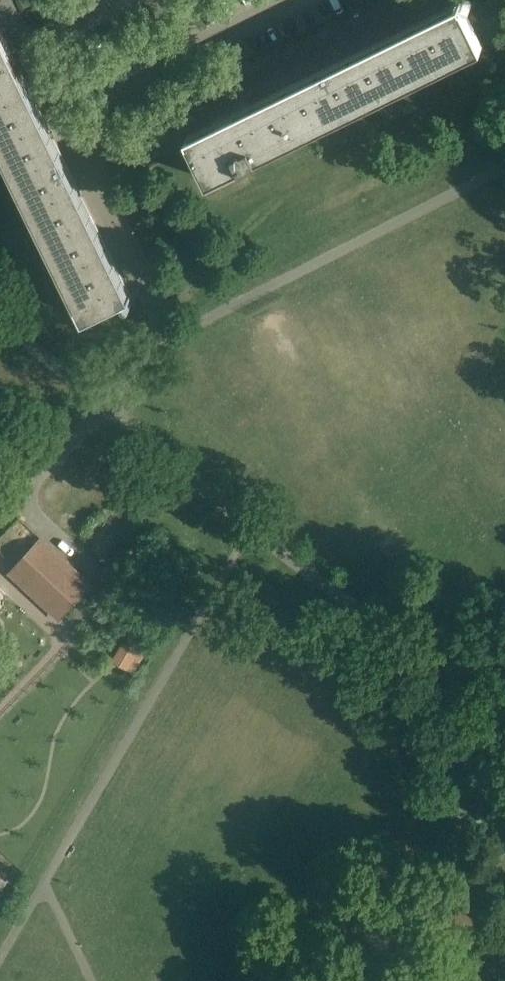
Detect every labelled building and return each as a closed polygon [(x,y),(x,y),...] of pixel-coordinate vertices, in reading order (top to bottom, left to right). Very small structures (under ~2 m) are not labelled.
[(459,3),(241,109),(237,105),(213,123),(189,135),(188,134),(187,134),(209,180),(481,47),(482,47),(459,1),(458,1),(459,3)] [(13,52),(0,26),(0,142),(85,316),(85,317),(132,294),(131,291),(130,291),(13,52)] [(41,539),(15,567),(64,613),(90,585),(41,539)] [(138,651),(124,643),(113,660),(124,666),(129,658),(133,660),(138,651)]
